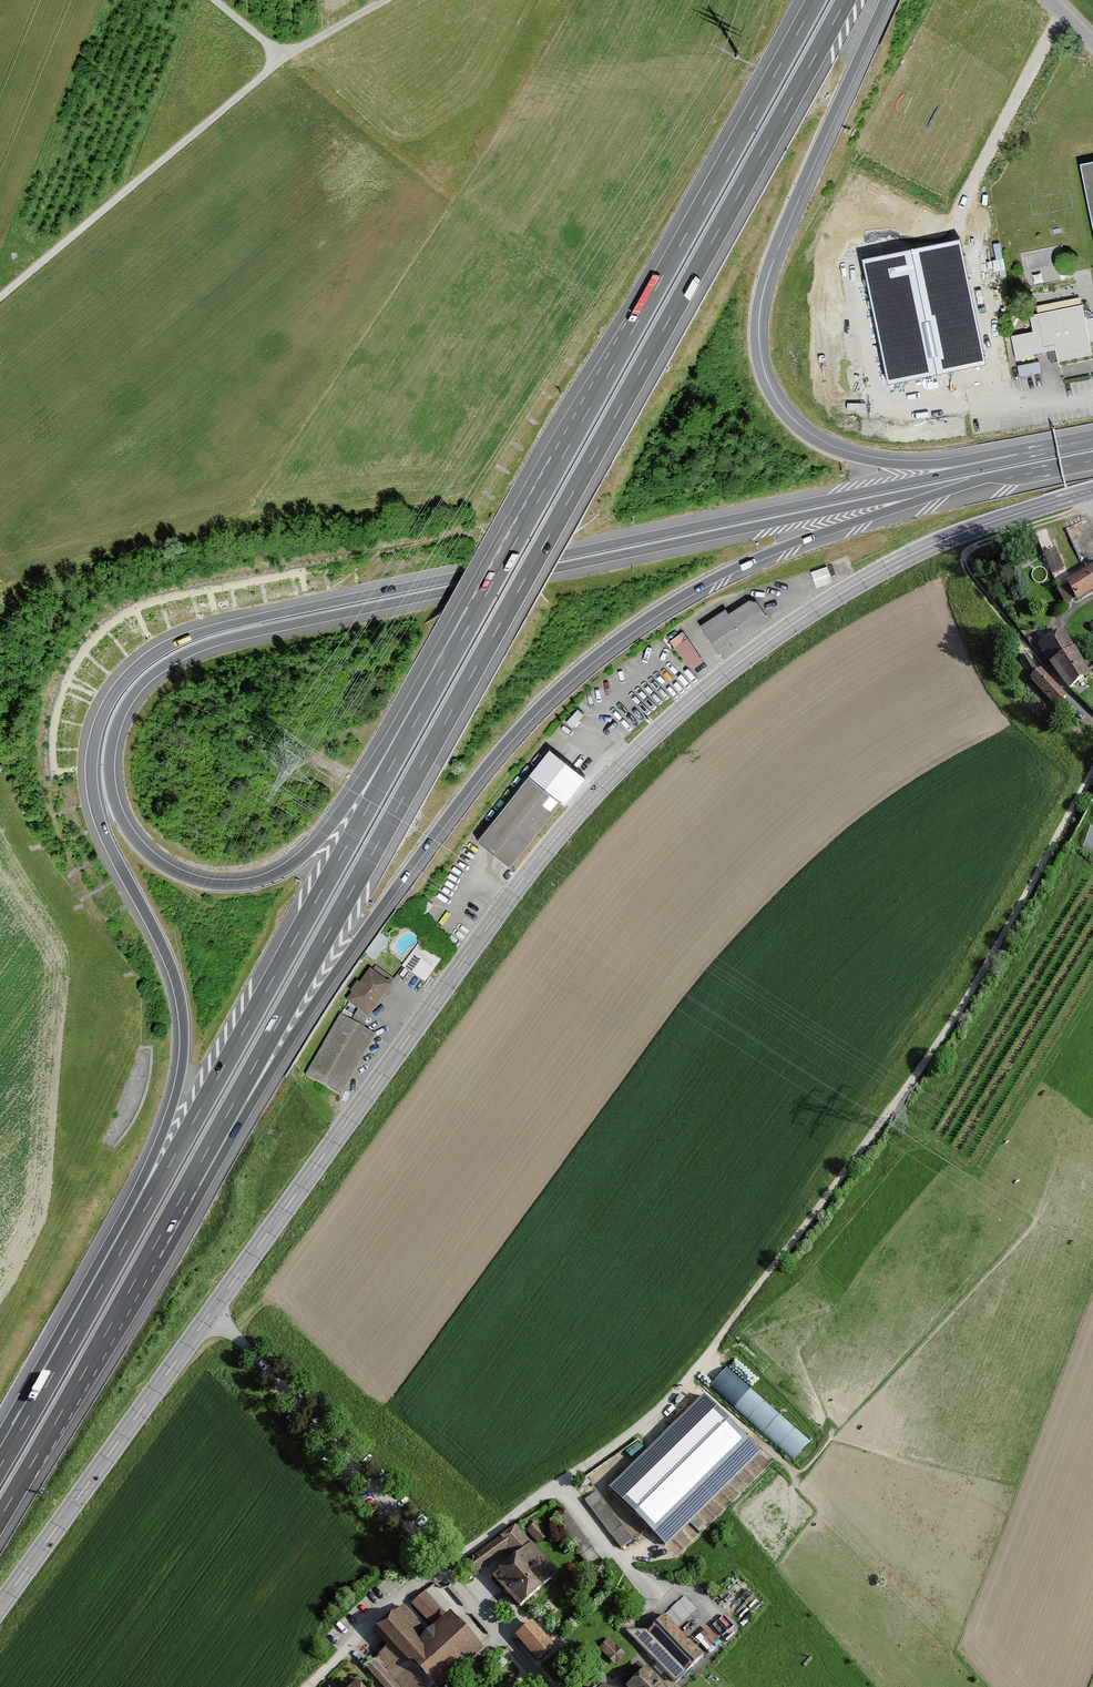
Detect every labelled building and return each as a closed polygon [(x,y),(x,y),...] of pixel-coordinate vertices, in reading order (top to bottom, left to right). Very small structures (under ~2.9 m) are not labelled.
[(1080,164),(1092,228),(1092,161),(1080,164)] [(959,239),(862,258),(888,383),(985,363),(959,239)] [(1092,314),(1091,312),(1089,311),(1086,310),(1083,310),(1082,304),(1081,304),(1080,300),(1078,298),(1049,304),(1048,306),(1045,305),(1038,306),(1037,309),(1038,313),(1030,315),(1033,331),(1011,336),(1016,360),(1034,356),(1034,353),(1055,349),(1058,361),(1092,354),(1089,339),(1092,338),(1092,315),(1092,314)] [(1040,358),(1019,362),(1021,374),(1042,370),(1040,358)] [(1064,569),(1055,549),(1044,553),(1053,573),(1064,569)] [(827,567),(811,572),(816,587),(832,582),(827,567)] [(1068,586),(1076,599),(1092,588),(1092,570),(1068,586)] [(704,661),(682,632),(670,641),(692,670),(704,661)] [(1053,666),(1074,653),(1063,634),(1044,644),(1043,649),(1053,666)] [(1086,673),(1074,653),(1053,666),(1069,688),(1087,675),(1086,673)] [(1021,659),(1034,679),(1031,682),(1057,707),(1061,703),(1065,698),(1040,673),(1039,674),(1027,656),(1021,659)] [(549,749),(528,775),(561,801),(565,804),(586,777),(549,749)] [(561,801),(528,775),(477,840),(510,865),(561,801)] [(1090,820),(1083,841),(1092,844),(1092,820),(1090,820)] [(381,947),(376,943),(370,952),(375,956),(378,952),(381,947)] [(440,960),(419,945),(405,964),(403,967),(404,967),(424,981),(428,976),(440,960)] [(393,979),(376,966),(371,973),(370,973),(361,986),(358,984),(352,994),(348,991),(343,997),(349,1001),(349,1002),(368,1015),(383,994),(386,996),(392,988),(393,987),(393,986),(392,984),(391,983),(393,979)] [(363,1028),(341,1015),(306,1075),(340,1096),(376,1035),(363,1028)] [(625,1477),(611,1491),(666,1545),(760,1451),(705,1396),(624,1476),(625,1477)] [(774,1433),(772,1436),(798,1457),(813,1440),(787,1418),(783,1423),(789,1428),(781,1438),(774,1433)] [(621,1548),(632,1540),(596,1492),(585,1500),(621,1548)] [(603,1561),(567,1513),(555,1521),(591,1570),(603,1561)] [(548,1534),(538,1523),(529,1532),(539,1543),(548,1534)] [(557,1574),(514,1527),(461,1565),(463,1570),(469,1566),(473,1573),(511,1545),(519,1555),(494,1577),(520,1606),(557,1574)] [(414,1600),(436,1625),(457,1606),(434,1582),(414,1600)] [(475,1647),(452,1621),(424,1645),(395,1613),(375,1631),(389,1645),(373,1660),(374,1660),(367,1667),(385,1686),(430,1686),(475,1647)] [(664,1615),(647,1631),(629,1631),(628,1630),(627,1631),(676,1682),(703,1656),(691,1643),(693,1641),(689,1638),(687,1639),(676,1627),(664,1615)] [(552,1647),(532,1624),(518,1636),(538,1659),(552,1647)] [(623,1655),(609,1641),(602,1648),(616,1662),(623,1655)] [(645,1670),(628,1686),(662,1686),(645,1670)]
